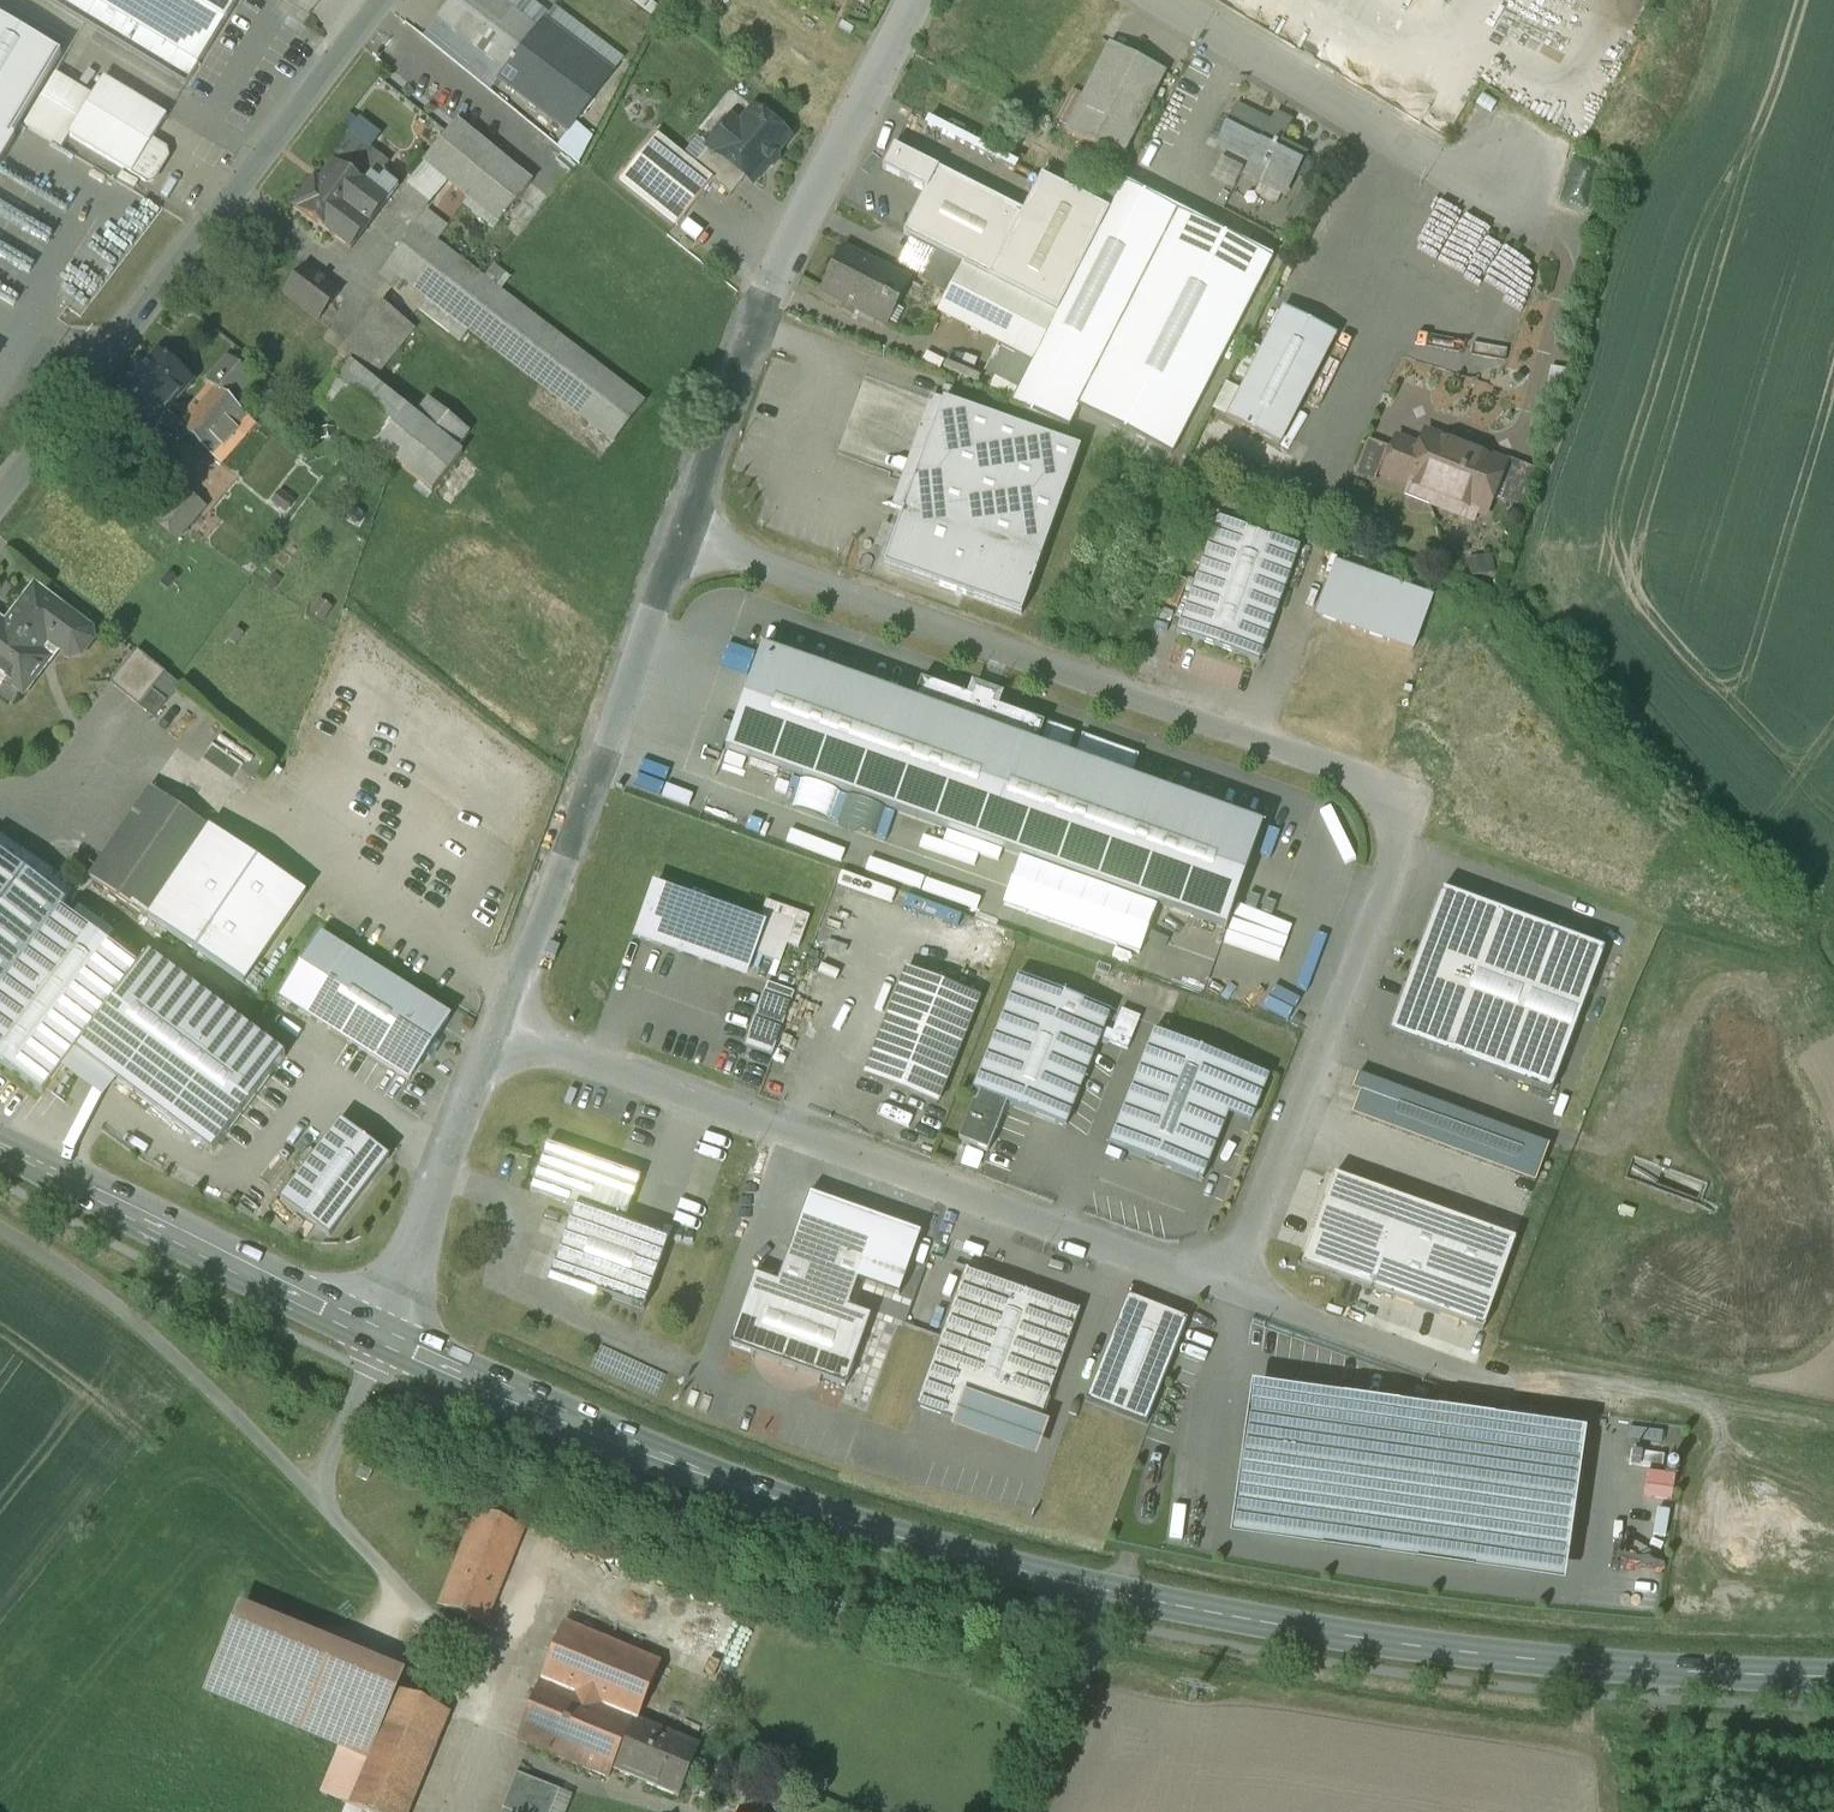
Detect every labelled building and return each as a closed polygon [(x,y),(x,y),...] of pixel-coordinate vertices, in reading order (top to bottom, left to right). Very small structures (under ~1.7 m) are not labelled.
[(187,85),(239,0),(48,0),(187,85)] [(456,0),(452,0),(437,20),(507,73),(508,74),(525,52),(456,0)] [(525,52),(540,32),(539,31),(498,0),(456,0),(525,52)] [(707,23),(722,3),(719,0),(691,0),(686,7),(707,23)] [(15,140),(13,138),(21,124),(62,55),(0,18),(0,165),(15,140)] [(525,52),(508,74),(507,73),(500,82),(569,134),(613,76),(544,24),(539,31),(540,32),(525,52)] [(1111,46),(1066,134),(1120,161),(1164,73),(1111,46)] [(92,97),(56,75),(25,126),(62,149),(69,136),(68,136),(92,97)] [(167,117),(104,79),(92,97),(68,136),(69,136),(146,183),(154,181),(167,159),(166,151),(152,143),(167,117)] [(789,139),(754,110),(740,127),(732,120),(709,148),(746,178),(753,184),(767,167),(774,166),(778,161),(777,154),(789,139)] [(1283,133),(1238,110),(1220,146),(1254,163),(1247,176),(1284,195),(1302,159),(1277,145),(1283,133)] [(531,185),(458,123),(425,162),(449,181),(499,223),(531,185)] [(390,165),(350,134),(328,162),(333,166),(335,164),(335,165),(370,191),(376,182),(390,165)] [(695,166),(656,135),(620,180),(678,227),(713,183),(694,167),(695,166)] [(746,178),(709,148),(695,166),(694,167),(713,183),(731,197),(746,178)] [(939,171),(894,148),(883,170),(925,192),(904,234),(911,238),(937,251),(963,264),(990,278),(1023,213),(939,171)] [(1242,169),(1221,159),(1211,180),(1232,190),(1242,169)] [(449,181),(425,162),(399,196),(422,215),(449,181)] [(370,191),(335,165),(333,166),(319,184),(314,180),(294,207),(351,252),(387,205),(370,191)] [(1110,212),(1041,177),(1023,213),(990,278),(1010,289),(1058,313),(1110,212)] [(398,190),(385,180),(381,186),(376,182),(370,191),(387,205),(387,204),(398,190)] [(1058,313),(1036,357),(1019,389),(1014,400),(1011,406),(1068,430),(1079,409),(1172,456),(1273,259),(1125,183),(1110,212),(1058,313)] [(1317,196),(1306,191),(1289,225),(1300,231),(1317,196)] [(448,230),(427,214),(417,227),(438,243),(448,230)] [(438,243),(417,227),(386,267),(398,277),(427,299),(469,332),(614,443),(645,403),(486,281),(438,243)] [(923,278),(937,251),(911,238),(897,265),(923,278)] [(903,279),(843,249),(821,292),(877,321),(886,303),(890,305),(903,279)] [(963,264),(937,251),(923,278),(921,282),(947,296),(963,264)] [(990,278),(963,264),(947,296),(938,313),(939,313),(985,336),(987,332),(1010,289),(990,278)] [(398,277),(386,267),(379,276),(392,285),(398,277)] [(340,295),(305,268),(284,295),(319,322),(340,295)] [(903,279),(890,305),(897,309),(910,283),(903,279)] [(1058,313),(1010,289),(987,332),(1002,340),(1036,357),(1058,313)] [(469,332),(427,299),(418,311),(460,343),(469,332)] [(890,305),(886,303),(877,321),(888,326),(890,323),(896,326),(903,312),(897,309),(890,305)] [(381,304),(339,356),(350,365),(373,383),(415,331),(381,304)] [(1242,392),(1228,420),(1279,446),(1335,337),(1284,311),(1242,392)] [(1019,389),(1036,357),(1002,340),(985,373),(996,378),(997,377),(1019,389)] [(159,356),(116,404),(167,448),(182,431),(181,430),(182,429),(164,414),(190,384),(159,356)] [(253,378),(229,358),(207,383),(216,392),(230,403),(253,378)] [(373,383),(350,365),(320,403),(392,461),(432,493),(462,456),(457,452),(415,418),(373,383)] [(1019,389),(997,377),(996,378),(991,388),(1014,400),(1019,389)] [(1211,411),(1228,420),(1242,392),(1225,383),(1211,411)] [(230,403),(216,392),(182,429),(181,430),(182,431),(221,464),(256,425),(230,403)] [(903,511),(942,401),(931,397),(892,507),(903,511)] [(470,435),(428,401),(415,418),(457,452),(470,435)] [(1081,451),(944,402),(942,401),(903,511),(904,512),(896,532),(897,533),(890,553),(885,567),(939,586),(939,587),(1021,616),(1036,575),(1081,451)] [(1499,465),(1426,436),(1420,452),(1415,450),(1401,483),(1411,487),(1477,513),(1479,514),(1499,465)] [(1415,450),(1397,443),(1384,476),(1401,483),(1415,450)] [(1508,462),(1506,467),(1498,486),(1507,489),(1526,497),(1534,472),(1508,462)] [(1499,465),(1479,514),(1486,517),(1498,486),(1506,467),(1499,465)] [(1477,513),(1411,487),(1407,498),(1473,524),(1477,513)] [(182,489),(155,520),(177,540),(185,531),(204,509),(182,489)] [(1521,510),(1526,497),(1507,489),(1502,503),(1521,510)] [(1300,551),(1218,522),(1177,635),(1259,664),(1300,551)] [(890,553),(897,533),(896,532),(883,528),(876,548),(890,553)] [(1336,564),(1317,618),(1413,652),(1433,598),(1336,564)] [(0,634),(0,676),(7,681),(5,683),(21,696),(43,669),(32,660),(51,636),(58,642),(61,651),(70,657),(80,655),(90,642),(89,631),(34,589),(0,634)] [(913,704),(762,650),(726,752),(1225,931),(1262,829),(913,704)] [(166,675),(137,652),(110,685),(139,708),(153,691),(166,675)] [(180,687),(166,675),(153,691),(167,703),(180,687)] [(973,701),(921,682),(913,704),(1036,748),(1044,726),(992,708),(995,700),(976,693),(973,701)] [(153,691),(139,708),(154,719),(167,703),(153,691)] [(197,707),(186,698),(169,720),(180,729),(197,707)] [(151,789),(89,880),(149,921),(211,831),(151,789)] [(306,896),(211,831),(149,921),(244,987),(306,896)] [(0,836),(0,866),(61,912),(78,889),(0,836)] [(61,912),(0,866),(0,992),(61,912)] [(763,927),(655,888),(636,939),(745,978),(763,927)] [(1443,893),(1388,1036),(1551,1097),(1605,953),(1443,893)] [(0,992),(0,1064),(43,1096),(62,1071),(76,1052),(118,1083),(214,1156),(286,1060),(149,956),(139,970),(61,912),(0,992)] [(450,1020),(320,938),(281,999),(410,1081),(425,1058),(431,1062),(441,1047),(435,1044),(450,1020)] [(979,999),(907,971),(865,1078),(936,1107),(979,999)] [(1110,1014),(1019,978),(973,1093),(980,1095),(1007,1106),(1065,1129),(1110,1014)] [(1127,1049),(1138,1017),(1120,1011),(1109,1042),(1127,1049)] [(1247,1068),(1156,1032),(1110,1147),(1202,1183),(1228,1116),(1247,1068)] [(118,1083),(76,1052),(62,1071),(103,1103),(118,1083)] [(1269,1077),(1247,1068),(1228,1116),(1250,1125),(1269,1077)] [(1549,1148),(1358,1077),(1353,1092),(1360,1095),(1352,1117),(1535,1186),(1549,1148)] [(980,1095),(976,1105),(974,1104),(959,1143),(988,1154),(1007,1106),(980,1095)] [(342,1124),(282,1203),(330,1240),(390,1160),(342,1124)] [(641,1179),(548,1146),(531,1193),(576,1209),(551,1278),(644,1312),(669,1242),(624,1226),(641,1179)] [(1515,1243),(1334,1177),(1301,1268),(1483,1333),(1515,1243)] [(873,1246),(803,1220),(778,1286),(755,1277),(730,1347),(846,1389),(873,1317),(850,1309),(873,1246)] [(1014,1288),(966,1271),(915,1409),(953,1423),(965,1392),(1040,1419),(1079,1312),(1014,1288)] [(1086,1402),(1147,1426),(1189,1321),(1128,1297),(1109,1350),(1086,1402)] [(1586,1433),(1252,1386),(1230,1539),(1564,1586),(1586,1433)] [(1051,1423),(965,1392),(953,1423),(951,1429),(1038,1460),(1051,1423)] [(1665,1457),(1631,1452),(1629,1467),(1663,1472),(1665,1457)] [(1680,1464),(1667,1462),(1664,1475),(1678,1478),(1680,1464)] [(478,1512),(440,1608),(484,1626),(523,1530),(478,1512)] [(243,1605),(235,1624),(395,1691),(403,1671),(349,1649),(243,1605)] [(661,1664),(565,1623),(517,1742),(609,1779),(612,1771),(634,1719),(638,1721),(661,1664)] [(367,1757),(395,1691),(235,1624),(207,1691),(342,1747),(367,1757)] [(349,1806),(363,1811),(408,1811),(449,1713),(396,1691),(368,1759),(349,1806)] [(638,1721),(634,1719),(612,1771),(678,1799),(700,1747),(638,1721)] [(322,1795),(349,1806),(368,1759),(341,1748),(322,1795)] [(517,1774),(503,1809),(509,1811),(542,1811),(552,1788),(517,1774)] [(552,1788),(542,1811),(566,1811),(573,1796),(552,1788)]
